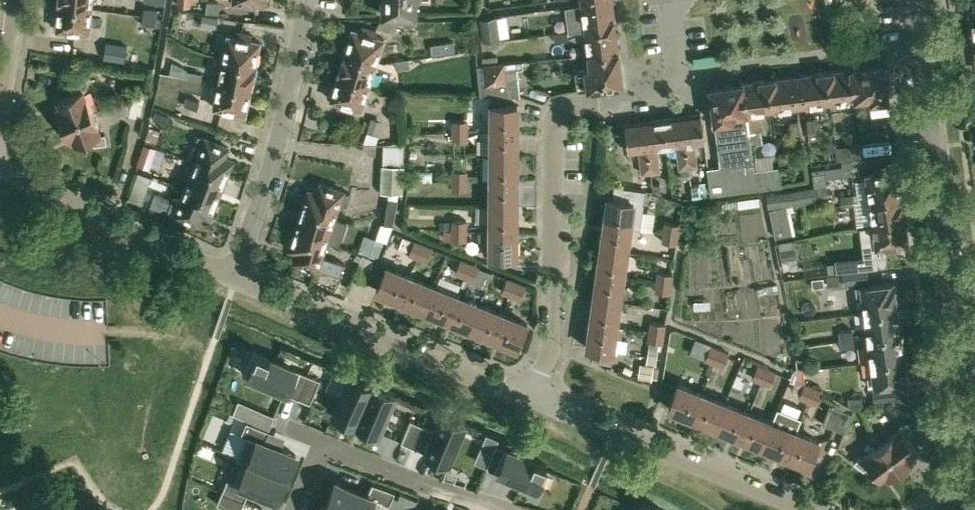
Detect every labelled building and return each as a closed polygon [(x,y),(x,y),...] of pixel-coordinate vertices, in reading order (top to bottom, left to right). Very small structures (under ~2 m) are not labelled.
[(383,14),(416,14),(416,0),(383,0),(383,14)] [(585,29),(616,25),(612,0),(607,0),(568,5),(572,30),(585,28),(585,29)] [(208,1),(207,12),(220,13),(221,2),(208,1)] [(89,31),(91,7),(59,4),(57,28),(66,29),(66,34),(80,35),(81,30),(89,31)] [(146,16),(160,18),(161,9),(147,7),(146,16)] [(158,27),(160,18),(146,16),(144,24),(158,27)] [(219,27),(220,19),(204,16),(203,25),(219,27)] [(485,37),(501,35),(499,16),(483,17),(485,37)] [(588,53),(619,50),(616,25),(585,29),(588,53)] [(346,51),(376,61),(384,38),(375,35),(377,31),(363,26),(362,31),(353,28),(346,51)] [(223,58),(255,64),(260,40),(251,39),(252,34),(238,31),(237,36),(228,34),(223,58)] [(565,31),(553,33),(554,42),(566,40),(565,31)] [(439,42),(441,54),(455,52),(453,40),(439,42)] [(106,42),(104,56),(124,59),(126,45),(106,42)] [(590,67),(575,69),(577,89),(619,83),(623,79),(619,50),(588,53),(590,67)] [(369,84),(376,61),(346,51),(338,74),(369,84)] [(250,88),(255,64),(223,58),(218,82),(250,88)] [(407,61),(393,63),(394,72),(408,70),(407,61)] [(481,95),(509,95),(504,62),(477,65),(481,95)] [(205,72),(192,69),(175,63),(173,73),(204,79),(205,72)] [(869,96),(871,114),(891,111),(885,67),(880,63),(851,67),(855,98),(869,96)] [(829,101),(855,98),(851,67),(825,71),(829,101)] [(796,74),(801,105),(829,101),(825,71),(796,74)] [(362,108),(369,84),(338,74),(330,98),(339,101),(338,106),(351,110),(353,105),(362,108)] [(801,105),(796,74),(767,78),(771,109),(801,105)] [(747,112),(757,111),(771,109),(767,78),(743,81),(747,112)] [(62,124),(92,112),(83,90),(87,87),(81,80),(71,87),(73,94),(57,100),(60,107),(55,109),(62,124)] [(749,130),(747,112),(743,81),(713,85),(710,90),(721,172),(708,174),(711,195),(757,189),(754,167),(749,130)] [(245,113),(250,88),(218,82),(213,106),(222,108),(221,113),(235,116),(236,111),(245,113)] [(189,97),(187,105),(200,109),(203,101),(189,97)] [(142,121),(147,101),(136,99),(131,118),(142,121)] [(483,130),(491,130),(517,129),(518,104),(492,105),(492,122),(483,122),(483,130)] [(169,123),(172,114),(158,110),(156,119),(169,123)] [(747,112),(749,130),(759,129),(757,111),(747,112)] [(92,112),(62,124),(68,140),(72,138),(75,145),(92,138),(94,144),(107,143),(105,133),(101,134),(92,112)] [(682,115),(688,166),(697,165),(694,142),(705,141),(701,113),(682,115)] [(680,167),(688,166),(682,115),(663,118),(666,146),(677,145),(680,167)] [(808,130),(816,129),(814,116),(806,117),(808,130)] [(656,147),(666,146),(663,118),(644,120),(651,171),(659,170),(656,147)] [(792,133),(800,132),(798,118),(790,119),(792,133)] [(379,134),(379,132),(382,123),(370,120),(369,123),(367,131),(379,134)] [(642,172),(651,171),(644,120),(625,123),(629,151),(639,149),(642,172)] [(451,131),(467,131),(467,121),(451,121),(451,131)] [(156,142),(160,130),(157,129),(149,126),(145,138),(148,139),(156,142)] [(491,155),(517,155),(517,129),(491,130),(491,155)] [(467,131),(451,131),(452,141),(468,141),(467,131)] [(196,162),(226,175),(227,173),(229,171),(232,165),(231,162),(233,159),(224,156),(228,146),(206,137),(198,135),(194,146),(201,149),(196,162)] [(158,148),(144,144),(139,162),(152,166),(158,148)] [(837,159),(861,156),(859,144),(835,147),(837,159)] [(491,180),(517,180),(517,155),(491,155),(491,180)] [(216,200),(226,175),(196,162),(186,187),(216,200)] [(754,167),(757,189),(781,186),(778,164),(754,167)] [(858,200),(902,195),(899,170),(889,171),(889,166),(874,168),(875,173),(866,174),(867,177),(855,179),(858,200)] [(402,168),(382,167),(381,193),(401,194),(402,168)] [(689,169),(681,170),(682,177),(689,177),(689,169)] [(451,181),(467,181),(467,171),(451,171),(451,181)] [(154,177),(141,172),(131,199),(145,203),(154,177)] [(825,172),(813,174),(815,188),(817,202),(829,200),(825,172)] [(491,205),(517,205),(517,180),(491,180),(491,205)] [(467,181),(451,181),(451,191),(467,191),(467,181)] [(303,206),(334,217),(339,203),(346,205),(350,193),(343,191),(343,190),(320,183),(317,193),(309,190),(308,193),(305,195),(304,201),(304,204),(303,206)] [(693,197),(701,196),(700,184),(692,185),(693,197)] [(215,202),(216,200),(186,187),(180,202),(172,199),(167,210),(176,213),(198,222),(201,212),(210,216),(211,213),(213,211),(215,205),(215,202)] [(608,197),(605,222),(631,226),(639,227),(645,191),(614,187),(613,198),(608,197)] [(815,188),(768,195),(770,209),(817,202),(815,188)] [(852,192),(840,194),(841,203),(854,201),(852,192)] [(859,225),(873,223),(905,219),(902,195),(858,200),(856,201),(859,225)] [(387,224),(393,225),(397,200),(392,199),(387,198),(383,223),(387,224)] [(491,231),(517,231),(517,205),(491,205),(491,231)] [(326,241),(334,217),(303,206),(295,230),(326,241)] [(787,208),(771,211),(777,239),(793,236),(787,208)] [(905,219),(873,223),(876,247),(885,246),(886,251),(900,249),(899,244),(908,243),(905,219)] [(451,231),(467,231),(467,221),(451,221),(451,231)] [(662,231),(678,233),(679,223),(664,221),(662,231)] [(627,251),(631,226),(605,222),(601,247),(627,251)] [(321,255),(326,241),(295,230),(294,234),(292,236),(290,242),(290,245),(289,248),(298,251),(295,260),(317,268),(317,267),(340,275),(344,263),(321,255)] [(467,241),(467,231),(451,231),(443,231),(443,241),(467,241)] [(516,256),(517,231),(491,231),(490,256),(516,256)] [(677,243),(678,233),(662,231),(661,240),(677,243)] [(383,240),(373,237),(367,254),(377,257),(383,240)] [(416,260),(422,245),(413,241),(407,256),(416,260)] [(792,241),(779,243),(783,267),(796,265),(792,241)] [(422,245),(416,260),(425,263),(431,248),(422,245)] [(623,276),(627,251),(601,247),(598,272),(623,276)] [(354,277),(364,281),(373,261),(363,256),(354,277)] [(463,279),(469,264),(460,260),(454,275),(463,279)] [(469,264),(463,279),(472,282),(478,267),(469,264)] [(400,299),(410,275),(387,266),(377,290),(400,299)] [(867,269),(843,272),(844,284),(868,281),(867,269)] [(655,281),(671,283),(672,273),(657,271),(655,281)] [(620,301),(623,276),(598,272),(594,297),(620,301)] [(424,309),(433,285),(410,275),(400,299),(424,309)] [(827,285),(840,284),(839,275),(826,276),(827,285)] [(510,298),(516,283),(507,279),(501,294),(510,298)] [(342,280),(338,291),(345,293),(349,283),(342,280)] [(670,293),(671,283),(655,281),(654,290),(670,293)] [(865,310),(897,306),(893,282),(861,286),(857,287),(858,295),(863,295),(865,310)] [(516,283),(510,298),(519,301),(525,286),(516,283)] [(447,318),(457,294),(433,285),(424,309),(447,318)] [(471,328),(480,304),(457,294),(447,318),(471,328)] [(594,297),(591,323),(616,326),(618,317),(620,301),(594,297)] [(494,337),(504,313),(480,304),(471,328),(494,337)] [(868,335),(900,331),(897,306),(865,310),(868,335)] [(504,313),(494,337),(518,347),(527,323),(504,313)] [(648,331),(664,333),(665,323),(650,321),(648,331)] [(613,351),(616,326),(591,323),(587,348),(613,351)] [(838,339),(852,337),(851,329),(837,331),(838,339)] [(663,343),(664,333),(648,331),(647,341),(663,343)] [(871,360),(903,355),(900,331),(868,335),(871,360)] [(852,337),(838,339),(839,347),(853,345),(852,337)] [(715,364),(721,349),(711,345),(705,360),(715,364)] [(649,347),(646,363),(653,365),(655,365),(658,348),(649,347)] [(721,349),(715,364),(724,367),(730,352),(721,349)] [(253,350),(243,374),(298,397),(308,373),(253,350)] [(903,355),(871,360),(873,376),(869,377),(870,385),(874,385),(907,381),(903,355)] [(651,379),(653,365),(646,363),(640,363),(638,377),(651,379)] [(761,382),(767,368),(758,364),(752,379),(761,382)] [(767,368),(761,382),(771,386),(777,371),(767,368)] [(309,371),(299,394),(311,399),(321,376),(309,371)] [(349,374),(333,412),(356,422),(372,384),(349,374)] [(799,398),(808,401),(814,387),(796,379),(792,390),(801,393),(799,398)] [(372,384),(356,422),(379,432),(395,393),(372,384)] [(693,417),(703,393),(679,384),(670,408),(693,417)] [(899,385),(872,389),(874,402),(901,399),(899,385)] [(814,387),(808,401),(818,405),(824,390),(814,387)] [(716,427),(726,403),(703,393),(693,417),(716,427)] [(864,399),(863,395),(849,397),(849,399),(850,405),(855,405),(864,403),(864,399)] [(740,436),(749,412),(726,403),(716,427),(740,436)] [(833,429),(840,411),(829,406),(822,425),(833,429)] [(773,422),(763,446),(787,455),(796,431),(801,419),(778,409),(773,422)] [(263,411),(258,423),(268,427),(273,415),(263,411)] [(840,411),(833,429),(844,434),(852,415),(840,411)] [(423,424),(413,446),(449,461),(465,422),(441,412),(434,428),(423,424)] [(763,446),(773,422),(749,412),(740,436),(763,446)] [(246,434),(236,456),(286,476),(296,453),(281,447),(264,440),(269,428),(246,419),(241,432),(246,434)] [(411,419),(401,441),(413,446),(423,424),(411,419)] [(882,443),(903,468),(915,459),(913,455),(918,451),(908,436),(913,432),(909,421),(899,424),(901,428),(882,443)] [(796,431),(787,455),(810,465),(820,441),(796,431)] [(496,443),(486,466),(537,487),(547,464),(496,443)] [(889,479),(903,468),(882,443),(863,457),(860,455),(854,462),(864,470),(869,465),(880,480),(886,475),(889,479)] [(227,477),(222,490),(244,500),(249,488),(277,499),(286,476),(236,456),(243,459),(234,480),(227,477)] [(326,502),(344,509),(379,509),(382,501),(389,504),(395,490),(372,481),(367,493),(336,479),(326,502)] [(217,503),(233,509),(240,509),(244,500),(222,490),(217,503)] [(393,509),(395,509),(412,509),(417,499),(400,492),(393,509)] [(637,509),(662,509),(640,501),(637,509)]
